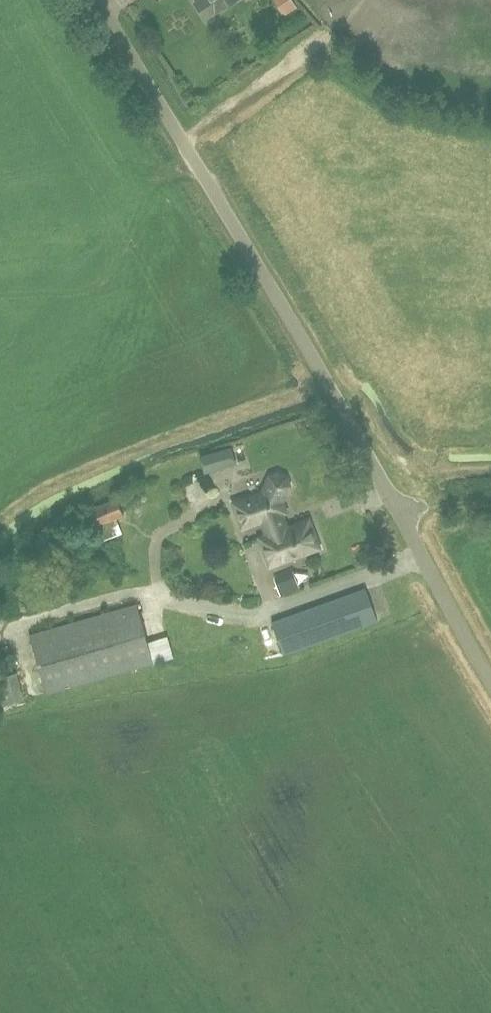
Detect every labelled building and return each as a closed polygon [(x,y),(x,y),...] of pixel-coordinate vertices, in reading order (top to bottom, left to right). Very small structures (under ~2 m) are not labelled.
[(195,3),(205,18),(216,11),(217,12),(235,0),(200,0),(195,3)] [(289,14),(302,6),(298,0),(283,0),(281,1),(289,14)] [(220,451),(198,457),(203,475),(225,469),(220,451)] [(263,490),(239,499),(241,506),(237,508),(243,524),(262,517),(268,533),(260,535),(265,548),(267,547),(273,562),(312,548),(316,539),(311,525),(302,520),(287,526),(281,510),(285,509),(281,499),(289,483),(286,475),(278,471),(271,474),(263,490)] [(90,506),(94,516),(97,524),(124,515),(116,497),(90,506)] [(283,653),(377,620),(366,588),(272,621),(283,653)] [(46,693),(154,662),(136,603),(31,632),(46,693)] [(150,633),(154,656),(174,653),(170,631),(150,633)]
